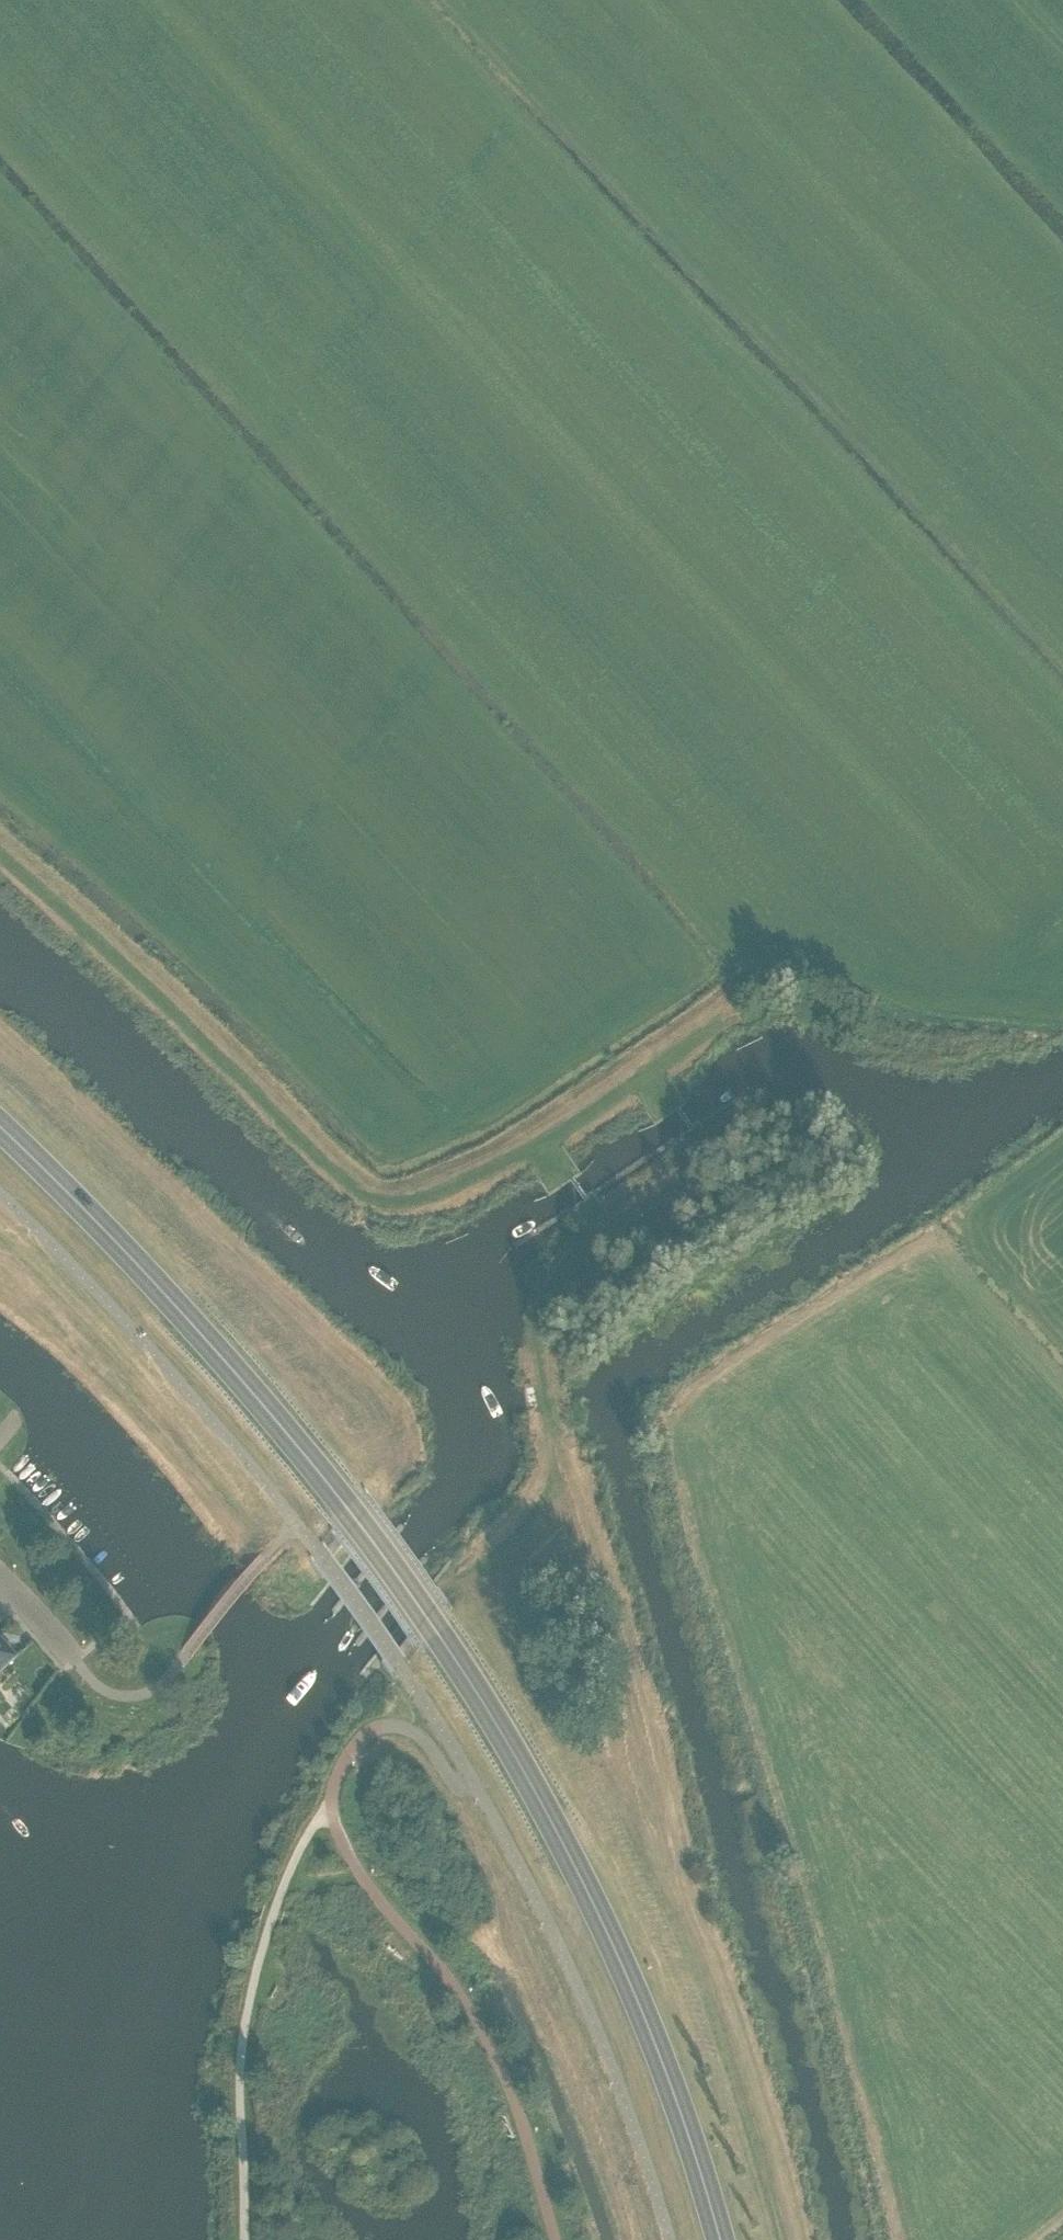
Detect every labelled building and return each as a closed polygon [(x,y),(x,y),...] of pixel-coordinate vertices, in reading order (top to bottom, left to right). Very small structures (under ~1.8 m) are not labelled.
[(14,1659),(0,1643),(0,1672),(14,1659)]
